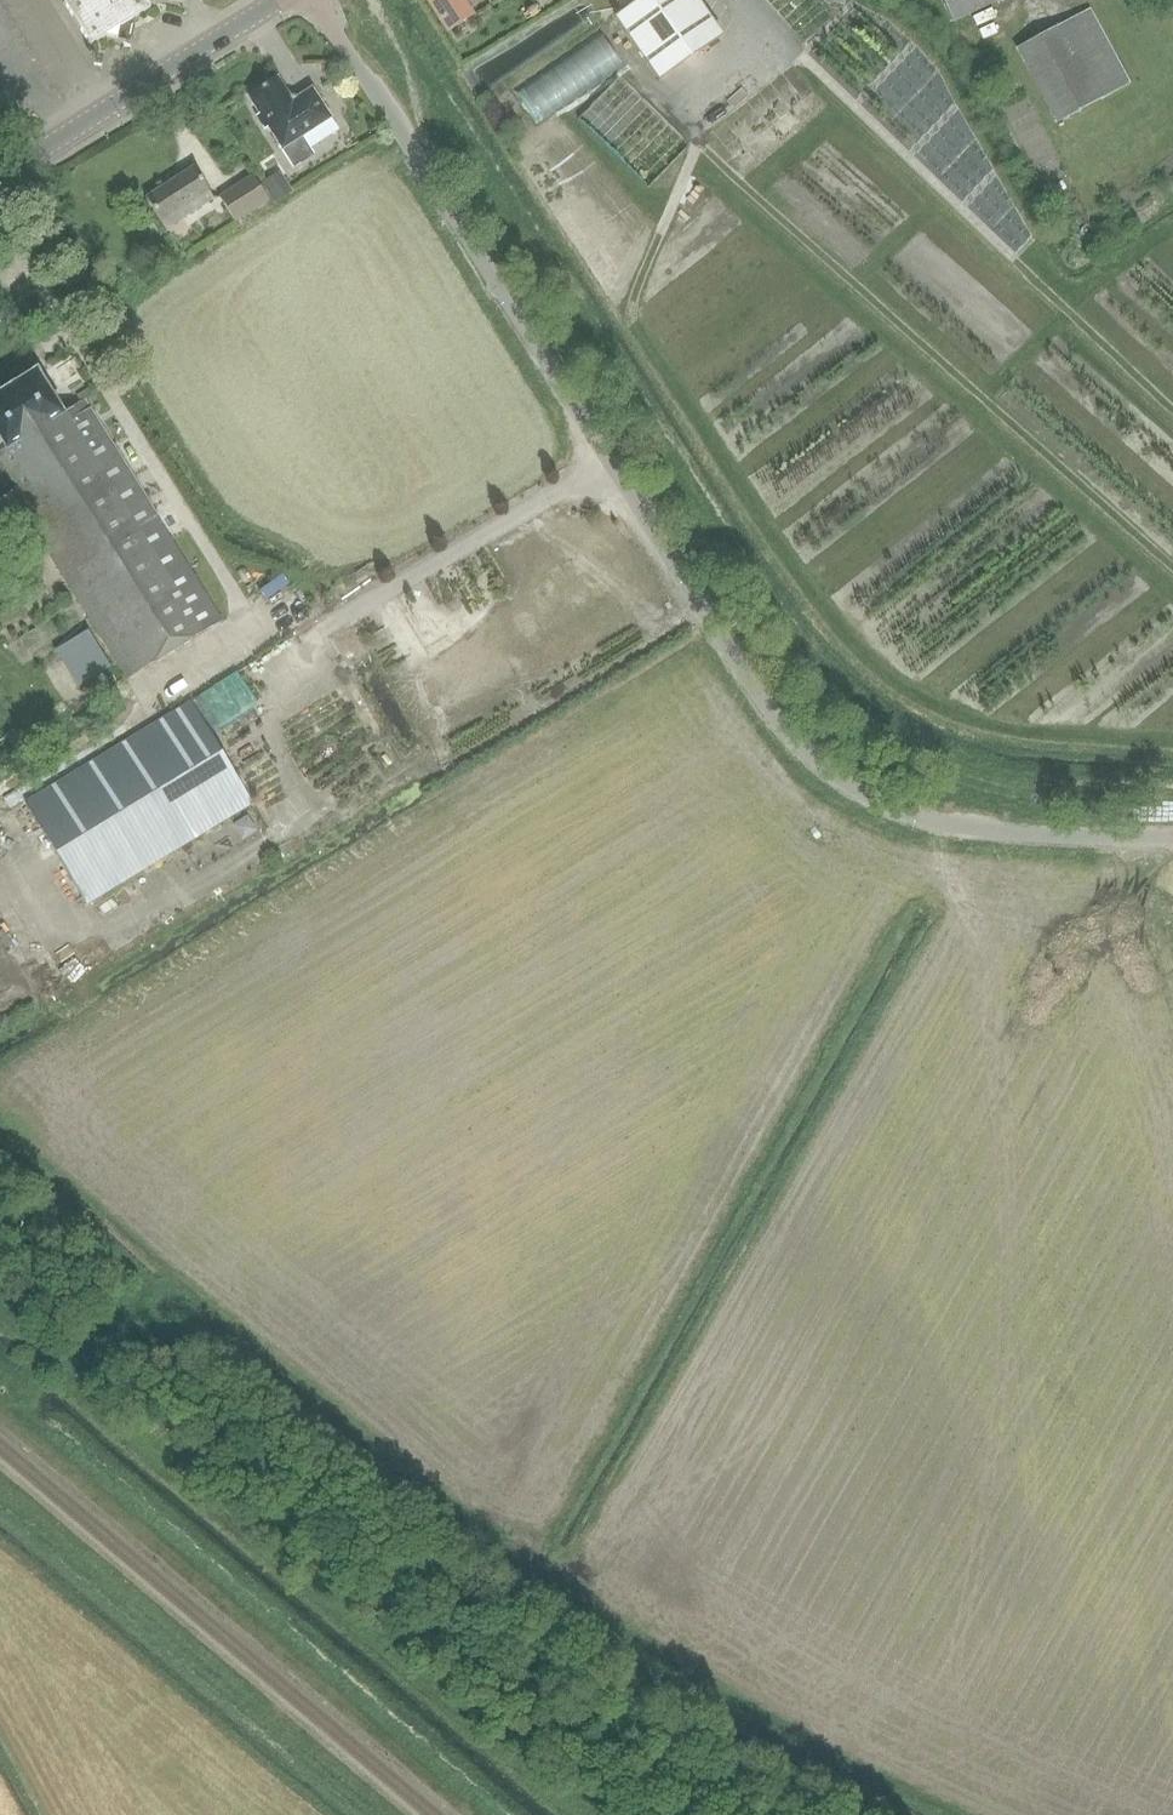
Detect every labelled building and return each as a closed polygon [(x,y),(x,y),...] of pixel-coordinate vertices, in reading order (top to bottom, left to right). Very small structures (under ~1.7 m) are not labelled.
[(91,39),(98,35),(117,40),(118,33),(121,21),(135,12),(149,4),(146,0),(67,0),(91,39)] [(448,31),(473,16),(463,0),(428,0),(448,31)] [(659,79),(722,35),(697,0),(640,0),(615,17),(659,79)] [(1003,0),(943,0),(953,23),(1003,0)] [(1056,124),(1131,84),(1091,9),(1016,49),(1056,124)] [(521,84),(537,116),(627,71),(611,39),(521,84)] [(257,91),(248,97),(260,115),(257,117),(265,129),(267,127),(282,150),(294,169),(314,156),(309,149),(302,137),(331,118),(314,91),(298,101),(299,103),(297,104),(291,102),(290,101),(292,100),(277,78),(268,84),(267,82),(264,81),(257,86),(256,89),(257,91)] [(195,169),(146,199),(165,230),(214,199),(195,169)] [(276,202),(292,192),(278,171),(262,182),(276,202)] [(254,176),(247,181),(219,198),(237,226),(271,204),(254,176)] [(11,389),(0,396),(0,438),(7,450),(0,455),(0,464),(17,492),(13,494),(26,515),(24,517),(127,683),(222,624),(83,400),(62,413),(37,373),(11,389)] [(90,626),(56,647),(80,686),(114,664),(90,626)] [(243,670),(203,691),(219,721),(259,700),(243,670)] [(190,704),(25,804),(86,905),(251,805),(190,704)] [(84,713),(73,720),(78,729),(90,722),(84,713)]
